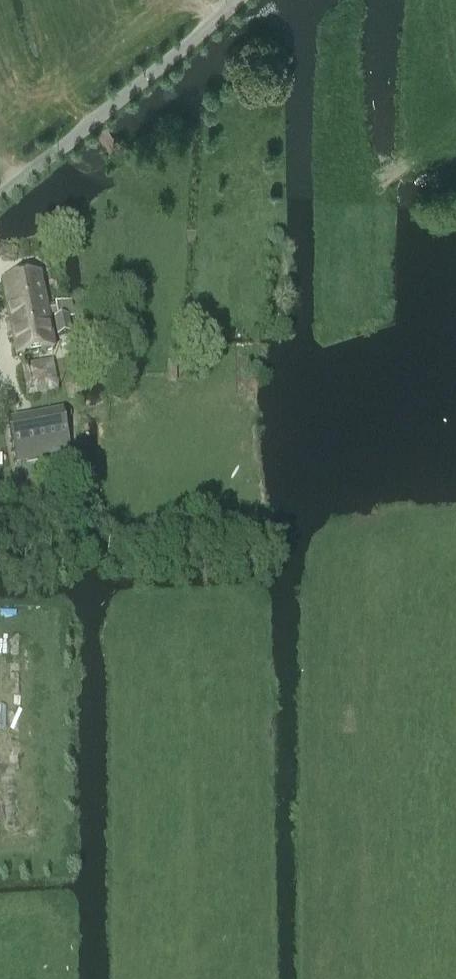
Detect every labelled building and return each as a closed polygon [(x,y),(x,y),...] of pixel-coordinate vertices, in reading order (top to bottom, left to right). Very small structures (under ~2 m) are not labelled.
[(68,318),(73,317),(76,316),(73,300),(54,303),(55,305),(46,306),(46,305),(41,275),(4,282),(17,356),(54,349),(49,317),(58,316),(59,320),(55,320),(58,336),(71,334),(68,318)] [(53,360),(22,366),(27,397),(59,392),(53,360)] [(9,417),(17,465),(71,454),(64,408),(9,417)]
